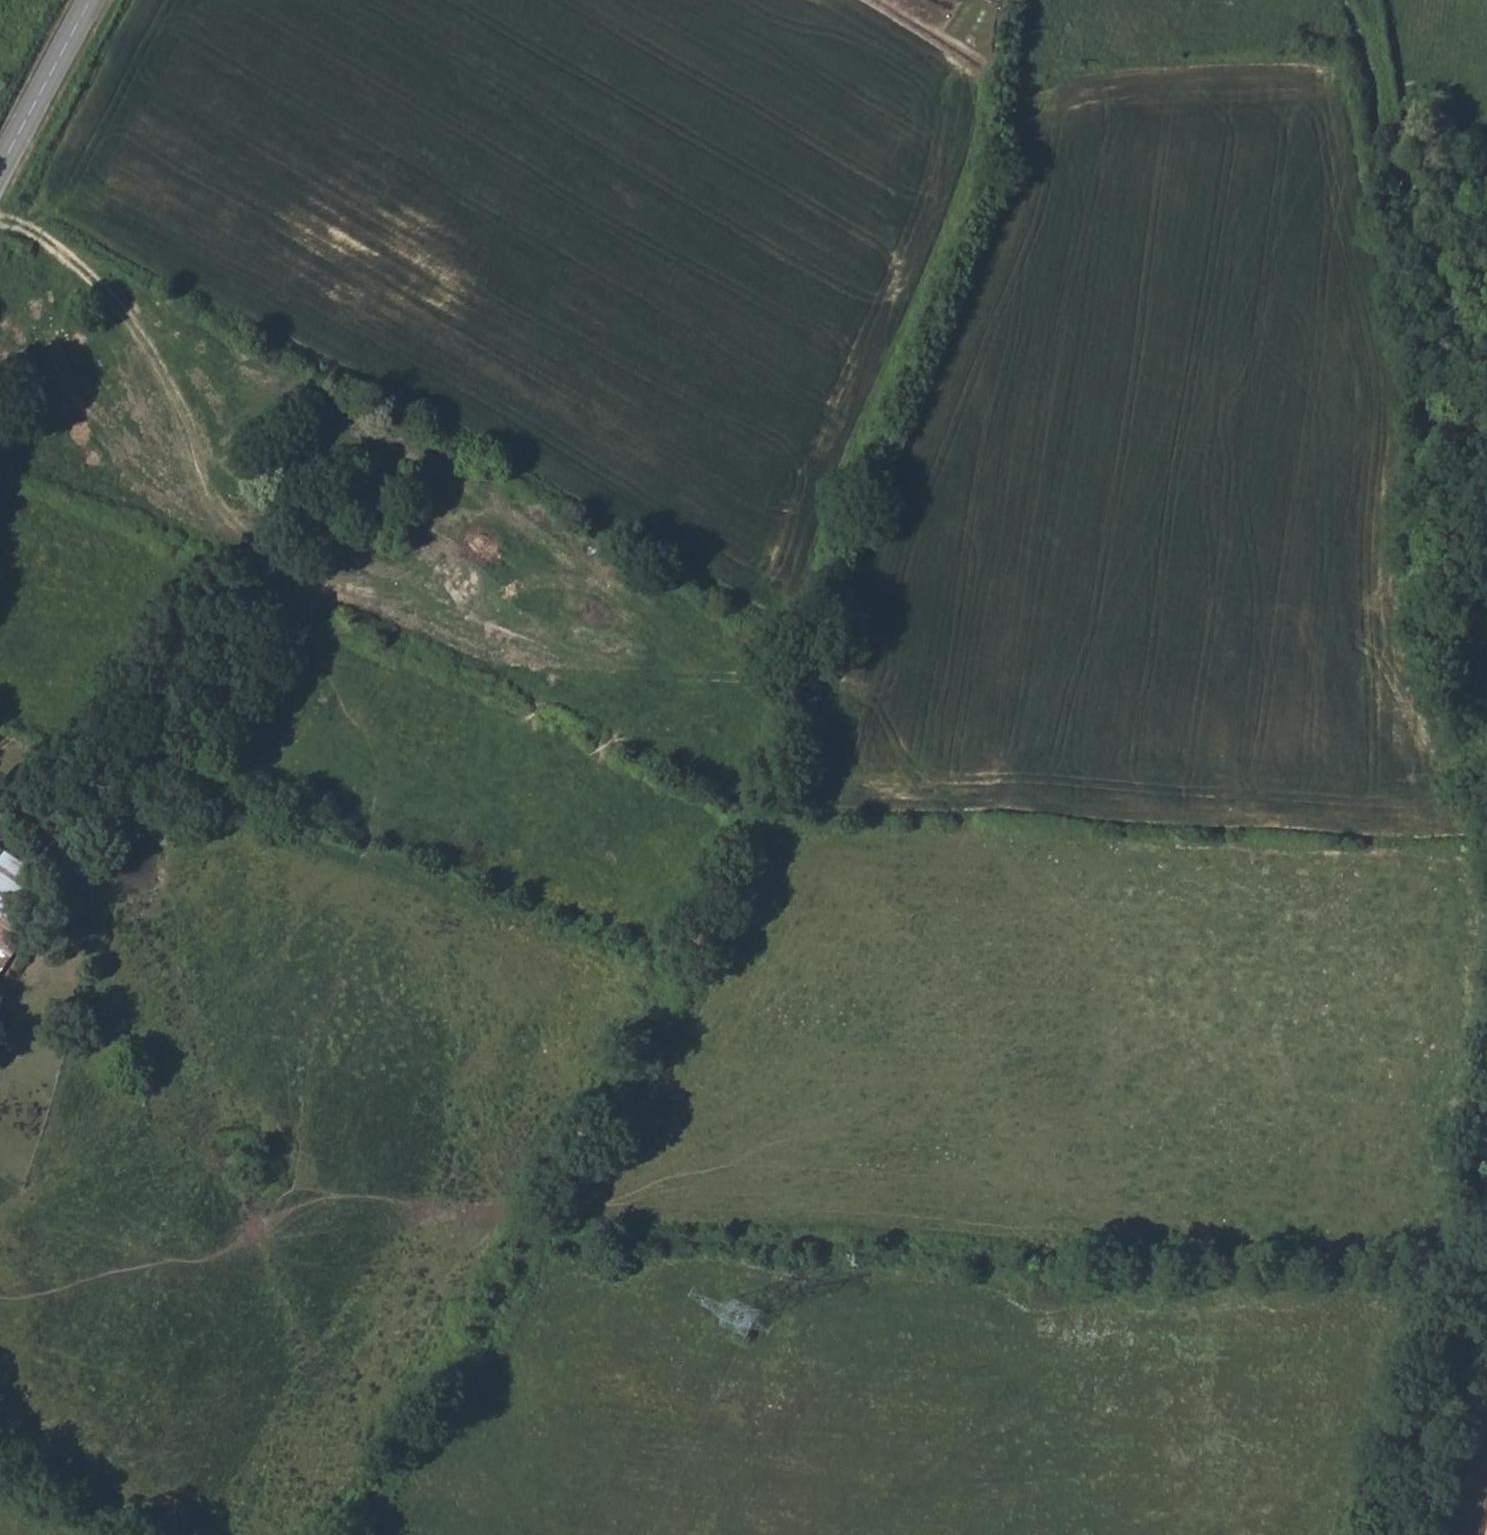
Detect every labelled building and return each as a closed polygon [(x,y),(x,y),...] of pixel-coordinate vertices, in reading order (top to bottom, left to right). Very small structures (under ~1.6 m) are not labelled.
[(33,881),(39,871),(7,848),(0,858),(0,946),(10,953),(51,894),(33,881)]
